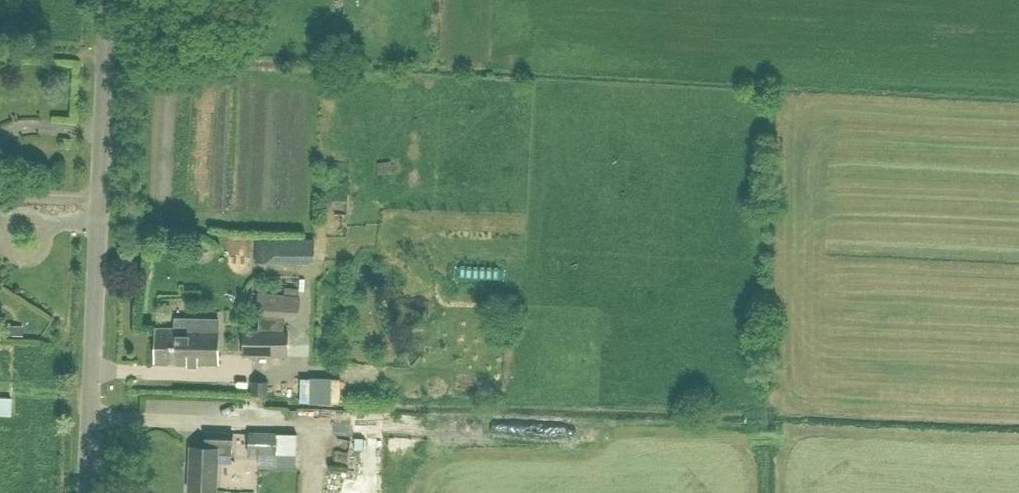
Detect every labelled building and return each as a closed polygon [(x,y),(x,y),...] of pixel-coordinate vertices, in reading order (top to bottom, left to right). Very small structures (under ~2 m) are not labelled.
[(313,240),(260,238),(259,264),(313,265),(313,240)] [(297,313),(299,295),(259,293),(258,311),(297,313)] [(218,364),(219,330),(219,320),(175,318),(174,328),(156,328),(155,363),(218,364)] [(22,335),(22,325),(5,325),(4,334),(22,335)] [(289,357),(289,330),(243,329),(243,356),(289,357)] [(10,398),(0,398),(0,414),(9,415),(10,398)] [(233,445),(233,432),(206,431),(205,444),(233,445)] [(277,455),(277,454),(295,454),(296,434),(278,433),(278,432),(249,431),(248,454),(277,455)] [(216,491),(218,448),(190,446),(188,490),(216,491)]
